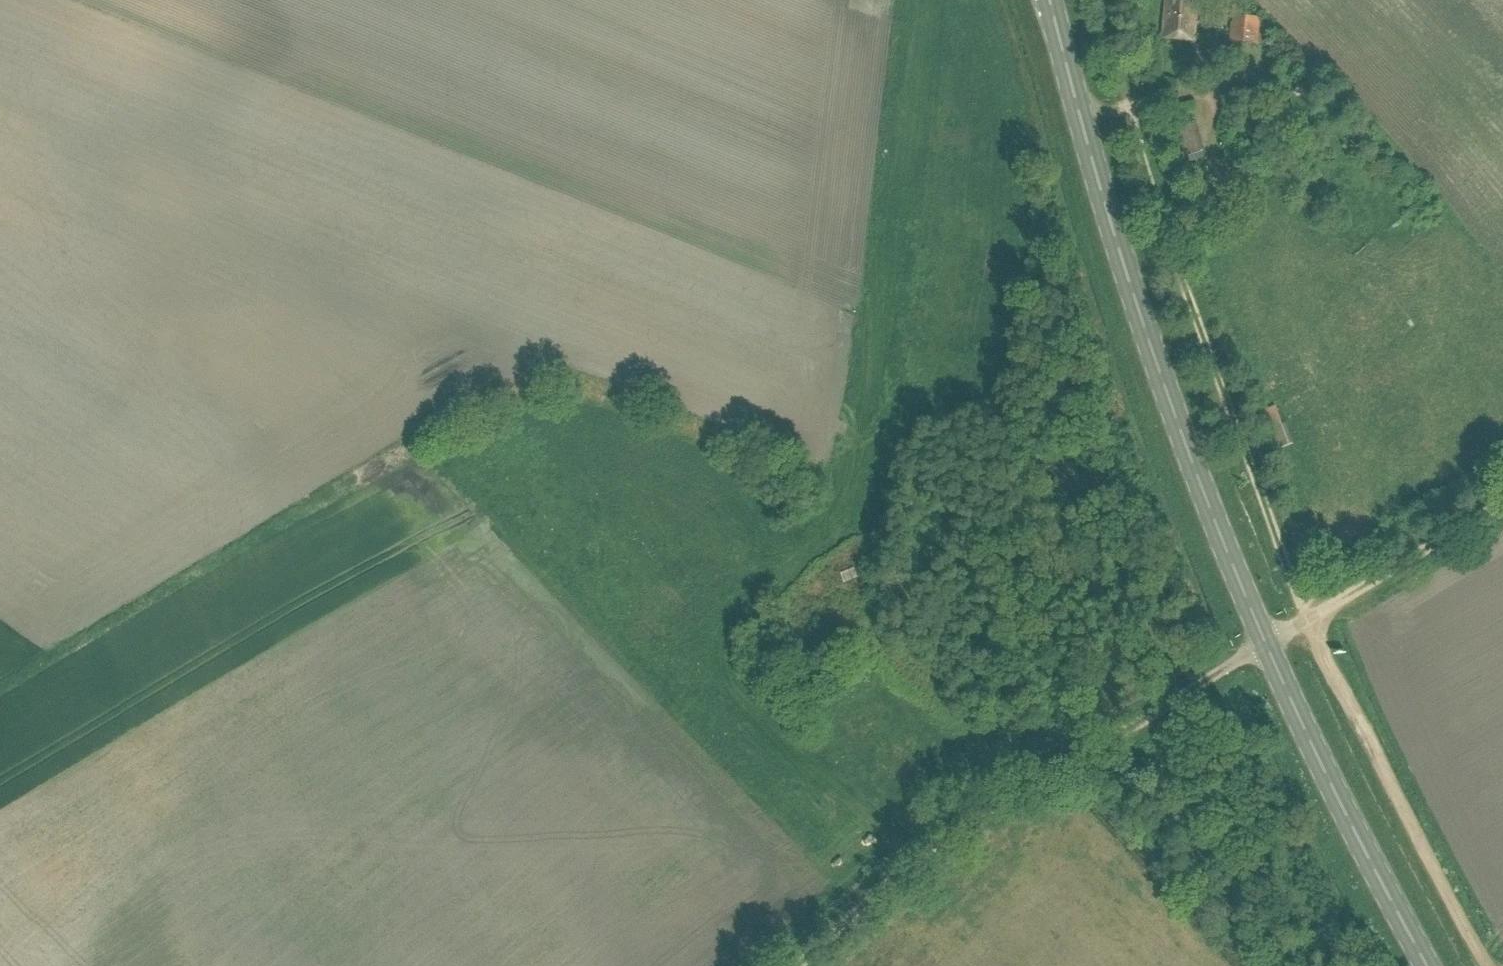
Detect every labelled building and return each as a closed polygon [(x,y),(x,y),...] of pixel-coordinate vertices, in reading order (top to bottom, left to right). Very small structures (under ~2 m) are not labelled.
[(1190,0),(1156,0),(1156,30),(1176,30),(1176,22),(1190,22),(1190,0)]
